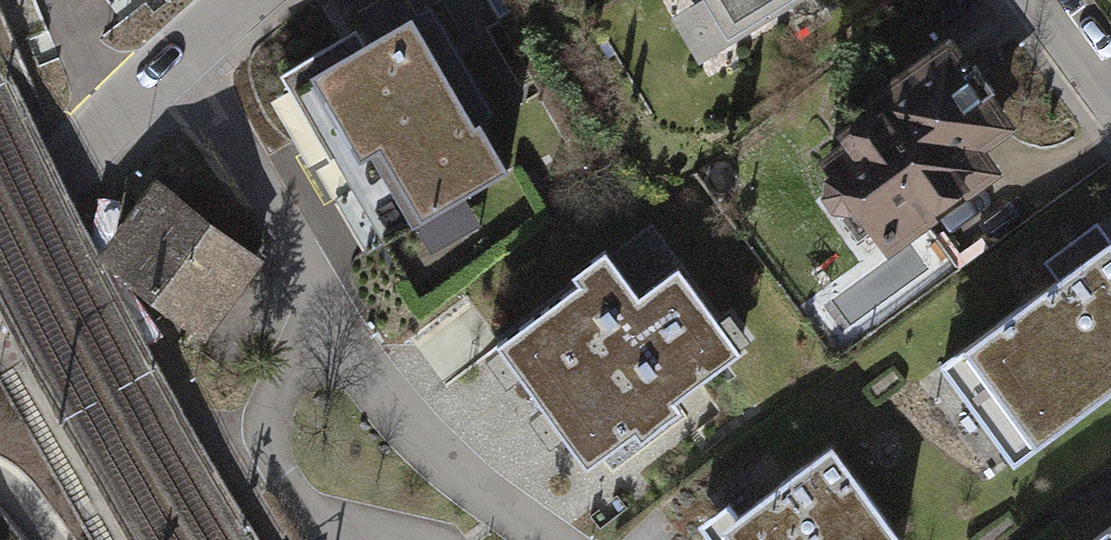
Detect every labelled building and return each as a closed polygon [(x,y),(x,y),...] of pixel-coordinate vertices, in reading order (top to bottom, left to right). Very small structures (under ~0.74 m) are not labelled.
[(728,45),(800,0),(699,0),(728,45)] [(403,11),(277,85),(375,253),(502,179),(403,11)] [(1012,139),(947,48),(873,100),(890,123),(830,165),(894,254),(994,183),(979,162),(1012,139)] [(270,261),(163,182),(103,262),(210,341),(270,261)] [(938,351),(1018,458),(1110,389),(1110,235),(1105,226),(938,351)] [(580,287),(502,343),(589,463),(740,353),(678,269),(639,297),(606,252),(572,277),(580,287)] [(836,445),(721,523),(733,539),(901,539),(836,445)] [(1091,539),(1110,539),(1110,526),(1091,539)]
